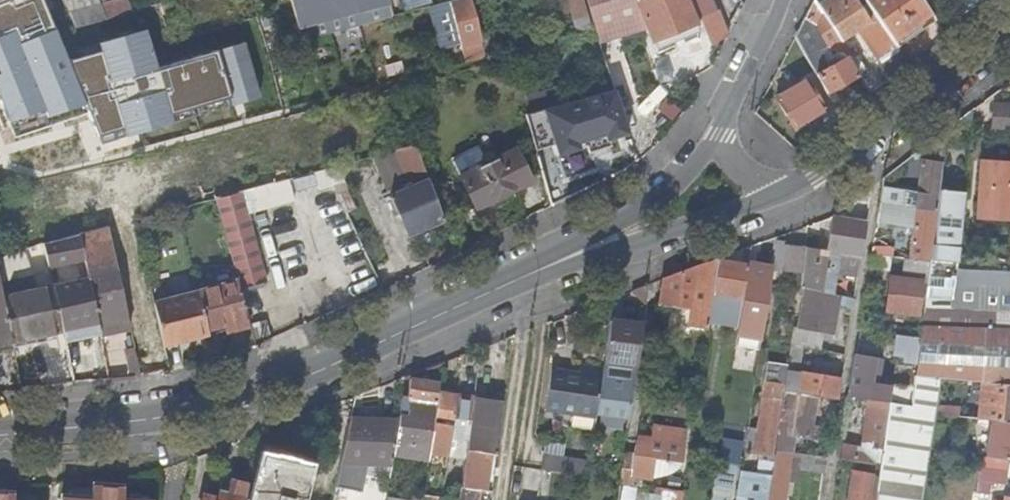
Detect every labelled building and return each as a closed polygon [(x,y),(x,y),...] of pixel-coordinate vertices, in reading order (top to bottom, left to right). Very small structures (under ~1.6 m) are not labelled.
[(77,28),(106,19),(108,19),(102,4),(100,0),(66,0),(77,28)] [(134,11),(129,0),(114,0),(102,4),(108,19),(134,11)] [(302,38),(407,9),(404,0),(292,0),(302,38)] [(470,0),(454,0),(446,2),(449,12),(452,11),(461,43),(462,46),(467,65),(486,60),(484,55),(480,38),(470,0)] [(476,0),(470,0),(480,38),(484,55),(489,54),(491,53),(476,0)] [(570,7),(568,0),(559,0),(561,9),(570,7)] [(570,7),(577,33),(592,30),(583,0),(568,0),(570,7)] [(657,54),(658,53),(648,27),(646,21),(639,4),(637,0),(587,0),(597,33),(600,42),(646,27),(657,54)] [(639,4),(646,21),(648,27),(658,53),(676,46),(673,40),(699,30),(705,48),(724,42),(715,14),(712,15),(707,0),(637,0),(639,4)] [(832,0),(825,0),(818,4),(815,0),(813,0),(799,26),(807,40),(814,27),(828,48),(856,31),(870,22),(857,0),(839,0),(834,3),(832,0)] [(864,1),(875,18),(895,49),(934,23),(919,0),(866,0),(864,1)] [(442,52),(462,46),(461,43),(452,11),(449,12),(446,2),(430,7),(442,52)] [(895,49),(875,18),(870,22),(856,31),(876,61),(895,49)] [(814,53),(807,40),(799,26),(793,36),(806,58),(814,53)] [(828,59),(838,53),(828,48),(814,27),(807,40),(814,53),(820,63),(828,59)] [(241,45),(155,66),(147,33),(94,45),(110,109),(167,95),(173,120),(254,101),(241,45)] [(825,71),(820,63),(814,53),(806,58),(809,63),(828,95),(858,77),(847,58),(845,58),(838,53),(828,59),(833,66),(825,71)] [(828,59),(820,63),(825,71),(833,66),(828,59)] [(546,69),(548,77),(559,75),(556,66),(546,69)] [(564,98),(566,104),(615,90),(608,68),(561,82),(550,85),(545,86),(543,79),(524,84),(530,108),(564,98)] [(548,77),(550,85),(561,82),(559,75),(548,77)] [(796,89),(790,92),(778,99),(794,128),(823,111),(807,82),(796,89)] [(559,156),(630,138),(615,90),(566,104),(526,114),(535,147),(555,142),(559,156)] [(139,107),(136,124),(157,128),(160,111),(139,107)] [(1009,135),(1009,114),(1007,113),(996,113),(991,112),(989,133),(1009,135)] [(396,150),(408,182),(410,187),(429,180),(428,177),(416,144),(396,150)] [(480,165),(459,174),(476,208),(512,191),(531,182),(515,149),(480,165)] [(408,182),(396,150),(376,155),(390,195),(398,192),(396,187),(408,182)] [(459,174),(480,165),(474,154),(454,163),(459,174)] [(882,188),(879,203),(916,209),(936,212),(939,191),(942,164),(922,162),(918,193),(882,188)] [(983,162),(978,222),(1009,225),(1009,164),(983,162)] [(341,183),(332,167),(310,173),(314,191),(341,183)] [(242,193),(248,212),(296,198),(291,178),(277,182),(242,192),(242,193)] [(410,187),(408,182),(396,187),(398,192),(390,195),(388,195),(390,199),(393,198),(407,234),(444,220),(429,180),(410,187)] [(516,199),(512,191),(476,208),(479,216),(516,199)] [(963,193),(939,191),(936,212),(930,260),(956,263),(963,196),(963,193)] [(248,212),(242,193),(215,199),(238,281),(241,291),(267,283),(248,212)] [(913,230),(909,260),(930,263),(930,260),(936,212),(916,209),(879,203),(876,225),(913,230)] [(833,217),(826,251),(861,256),(867,222),(833,217)] [(127,310),(107,223),(77,230),(88,275),(96,317),(127,310)] [(1009,249),(1008,268),(995,267),(956,263),(930,260),(930,263),(928,276),(928,278),(924,309),(923,314),(920,338),(917,363),(913,389),(911,406),(888,403),(883,439),(879,465),(874,499),(922,499),(930,449),(935,415),(936,415),(937,404),(942,378),(982,381),(1009,384),(1009,242),(1009,249)] [(805,247),(786,244),(782,270),(802,273),(805,247)] [(742,264),(719,261),(710,321),(740,325),(748,267),(752,247),(743,250),(742,264)] [(858,277),(861,256),(826,251),(805,247),(802,273),(799,288),(834,295),(837,279),(828,278),(829,272),(858,277)] [(742,264),(743,250),(719,259),(719,261),(742,264)] [(689,327),(709,330),(710,321),(719,261),(719,259),(663,280),(660,304),(692,309),(689,327)] [(928,276),(930,263),(909,260),(906,259),(903,274),(928,278),(928,276)] [(772,271),(748,267),(740,325),(738,334),(762,338),(772,271)] [(55,327),(95,319),(96,317),(88,275),(47,283),(55,327)] [(920,282),(891,278),(886,311),(914,315),(920,282)] [(238,281),(199,292),(208,328),(208,329),(225,324),(232,323),(233,329),(234,331),(250,326),(241,291),(238,281)] [(55,327),(47,283),(0,293),(0,296),(7,335),(55,327)] [(836,317),(837,311),(838,306),(852,308),(854,300),(838,296),(834,295),(799,288),(798,296),(803,297),(799,327),(794,326),(792,343),(805,346),(818,350),(821,331),(833,333),(836,317)] [(189,332),(208,328),(199,292),(155,304),(164,347),(191,339),(189,332)] [(605,360),(637,366),(643,326),(611,321),(605,360)] [(189,332),(191,339),(210,334),(208,329),(208,328),(189,332)] [(903,361),(917,363),(920,338),(907,336),(896,335),(893,352),(904,353),(903,361)] [(823,376),(817,375),(800,372),(805,346),(792,343),(787,372),(785,385),(784,392),(816,396),(837,399),(841,380),(823,376)] [(546,410),(595,417),(596,414),(602,371),(581,368),(580,374),(556,371),(558,355),(554,355),(546,410)] [(874,375),(876,358),(855,355),(848,396),(888,402),(887,403),(888,403),(911,406),(913,389),(873,383),(874,375)] [(637,366),(605,360),(602,371),(596,414),(630,420),(637,366)] [(769,455),(772,455),(783,385),(785,385),(787,372),(772,370),(773,365),(768,365),(758,429),(749,428),(745,451),(769,455)] [(422,381),(424,369),(411,374),(407,399),(412,400),(409,417),(399,415),(399,418),(434,423),(438,393),(439,383),(422,381)] [(979,419),(992,420),(1009,422),(1009,384),(982,381),(979,419)] [(772,455),(775,456),(775,451),(784,392),(785,385),(783,385),(772,455)] [(475,394),(457,392),(456,395),(448,456),(466,458),(468,449),(474,399),(475,394)] [(812,421),(816,396),(784,392),(775,451),(777,451),(792,453),(794,437),(820,440),(822,422),(812,421)] [(456,395),(438,393),(434,423),(430,454),(448,456),(456,395)] [(497,402),(474,399),(468,449),(485,452),(485,453),(494,454),(497,455),(504,403),(502,403),(503,398),(498,398),(497,402)] [(841,445),(838,459),(879,465),(883,439),(881,436),(886,407),(870,404),(863,448),(841,445)] [(961,417),(962,406),(937,404),(936,415),(961,417)] [(393,456),(429,460),(430,454),(434,423),(399,418),(398,423),(393,456)] [(992,420),(987,457),(1009,460),(1009,422),(992,420)] [(364,477),(390,479),(393,456),(398,423),(375,421),(374,426),(366,465),(364,477)] [(341,463),(366,465),(374,426),(349,425),(341,463)] [(665,468),(675,470),(681,471),(685,447),(687,430),(654,426),(652,443),(638,440),(635,456),(632,476),(639,477),(652,479),(652,478),(656,460),(666,461),(665,468)] [(313,463),(260,449),(251,487),(248,499),(305,499),(313,463)] [(494,454),(485,453),(485,452),(468,449),(466,458),(461,499),(478,499),(484,458),(493,459),(494,454)] [(792,453),(777,451),(769,498),(768,498),(768,499),(785,499),(788,483),(792,453)] [(769,498),(777,451),(775,451),(775,456),(768,498),(769,498)] [(788,483),(799,484),(801,470),(803,455),(792,453),(788,483)] [(639,477),(632,476),(635,456),(624,454),(617,499),(635,499),(639,477)] [(543,470),(587,477),(589,462),(544,455),(543,470)] [(775,456),(772,455),(769,455),(767,463),(761,463),(759,474),(744,472),(740,499),(768,499),(768,498),(775,456)] [(825,474),(828,458),(822,457),(803,455),(801,470),(825,474)] [(1009,467),(1009,460),(987,457),(983,456),(978,494),(991,496),(992,484),(1007,485),(1009,467)] [(656,460),(652,478),(666,475),(670,474),(673,472),(675,471),(675,470),(665,468),(666,461),(656,460)] [(366,465),(341,463),(338,475),(364,477),(366,465)] [(872,476),(852,472),(848,499),(868,499),(872,476)] [(251,487),(231,482),(228,495),(219,493),(217,499),(203,496),(202,499),(248,499),(251,487)] [(126,486),(94,485),(93,498),(62,497),(62,499),(125,499),(126,486)]
